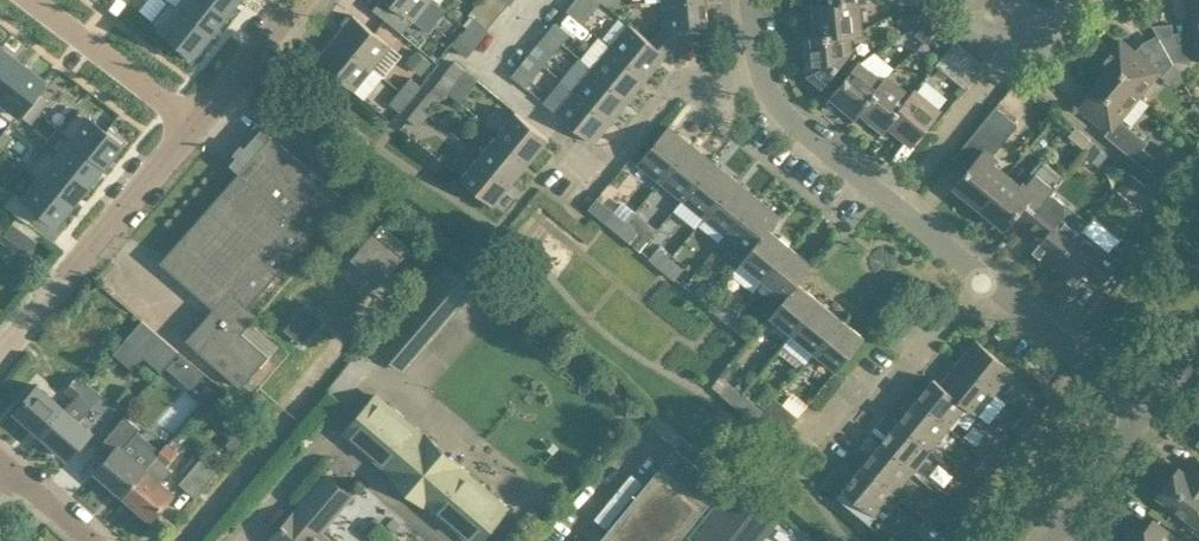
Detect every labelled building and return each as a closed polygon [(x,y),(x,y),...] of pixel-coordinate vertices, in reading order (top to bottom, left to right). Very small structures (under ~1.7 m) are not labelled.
[(166,1),(207,33),(223,13),(207,0),(179,0),(175,6),(168,0),(167,0),(166,1)] [(223,13),(234,0),(207,0),(223,13)] [(374,9),(403,33),(413,21),(427,32),(445,10),(433,0),(381,0),(374,9)] [(706,0),(663,0),(665,25),(659,34),(674,46),(687,30),(687,27),(708,25),(706,0)] [(802,35),(818,34),(849,31),(861,30),(858,0),(853,0),(822,3),(810,4),(808,4),(810,17),(800,18),(802,35)] [(974,14),(984,2),(982,0),(957,0),(962,4),(971,12),(973,13),(974,14)] [(166,1),(150,21),(175,42),(172,46),(189,60),(202,44),(200,42),(207,33),(166,1)] [(912,31),(925,15),(923,14),(923,13),(903,14),(899,20),(912,31)] [(354,14),(335,37),(373,68),(392,45),(354,14)] [(476,19),(468,28),(481,39),(489,29),(476,19)] [(926,42),(939,27),(929,19),(916,34),(926,42)] [(570,33),(557,22),(549,32),(562,42),(570,33)] [(649,77),(674,46),(659,34),(652,42),(630,23),(611,46),(649,77)] [(1153,25),(1160,38),(1173,62),(1177,61),(1173,23),(1153,25)] [(468,28),(461,37),(474,48),(481,39),(468,28)] [(851,50),(849,31),(818,34),(802,35),(799,36),(801,50),(808,49),(811,72),(824,82),(851,50)] [(562,42),(549,32),(541,41),(555,52),(562,42)] [(373,68),(335,37),(317,60),(355,90),(373,68)] [(1110,70),(1139,94),(1157,72),(1162,76),(1173,63),(1173,62),(1160,38),(1159,39),(1164,48),(1150,64),(1121,40),(1101,64),(1110,70)] [(985,65),(958,44),(956,41),(946,53),(975,77),(985,65)] [(631,98),(649,77),(611,46),(593,68),(631,98)] [(0,48),(0,90),(21,63),(1,47),(0,48)] [(937,64),(966,88),(975,77),(946,53),(937,64)] [(456,62),(445,75),(455,82),(466,69),(456,62)] [(884,81),(861,62),(828,101),(839,110),(844,104),(857,115),(884,81)] [(0,90),(0,112),(11,121),(42,79),(21,63),(0,90)] [(534,77),(521,67),(513,76),(526,87),(534,77)] [(613,120),(631,98),(593,68),(575,89),(613,120)] [(1148,142),(1120,119),(1139,94),(1110,70),(1079,107),(1098,122),(1108,130),(1105,134),(1135,158),(1148,142)] [(912,95),(888,75),(884,81),(857,115),(867,123),(872,118),(885,129),(912,95)] [(412,78),(401,90),(411,98),(421,86),(412,78)] [(594,143),(613,120),(575,89),(557,112),(594,143)] [(916,89),(912,95),(885,129),(895,137),(900,131),(913,143),(940,109),(916,89)] [(400,111),(411,98),(401,90),(390,103),(400,111)] [(430,93),(419,106),(429,114),(440,101),(430,93)] [(40,94),(31,105),(39,111),(48,100),(40,94)] [(31,105),(23,117),(30,123),(39,111),(31,105)] [(419,126),(429,114),(419,106),(409,118),(419,126)] [(981,207),(1008,174),(994,163),(997,159),(993,156),(1019,124),(996,106),(954,157),(955,158),(967,144),(981,155),(955,186),(981,207)] [(79,109),(62,130),(102,163),(109,154),(112,156),(125,140),(108,126),(105,130),(79,109)] [(516,112),(498,134),(531,160),(549,138),(516,112)] [(638,163),(661,181),(691,143),(669,125),(638,163)] [(1093,140),(1075,126),(1068,134),(1085,149),(1093,140)] [(259,313),(249,304),(341,198),(260,127),(228,164),(238,173),(160,263),(214,309),(218,326),(198,349),(242,386),(279,343),(253,320),(259,313)] [(0,134),(0,146),(2,147),(11,136),(3,130),(0,134)] [(47,149),(46,150),(86,182),(102,163),(62,130),(61,131),(68,137),(54,155),(47,149)] [(513,182),(531,160),(498,134),(480,156),(513,182)] [(1084,152),(1099,165),(1108,154),(1093,142),(1084,152)] [(714,161),(691,143),(661,181),(683,199),(714,161)] [(1190,153),(1198,160),(1198,143),(1190,153)] [(46,150),(30,170),(70,202),(86,182),(46,150)] [(495,204),(513,182),(480,156),(462,178),(495,204)] [(1008,174),(981,207),(1006,228),(1015,217),(1026,225),(1046,200),(1052,193),(1065,177),(1046,162),(1042,159),(1024,181),(1021,185),(1008,174)] [(736,180),(714,161),(683,199),(705,218),(736,180)] [(14,189),(1,204),(28,223),(38,211),(53,223),(70,202),(30,170),(29,171),(36,177),(21,195),(14,189)] [(1132,203),(1147,185),(1134,174),(1119,192),(1132,203)] [(758,198),(736,180),(705,218),(727,236),(758,198)] [(1046,200),(1026,225),(1037,235),(1039,232),(1044,237),(1033,250),(1054,267),(1090,223),(1089,222),(1074,211),(1065,211),(1064,203),(1052,193),(1046,200)] [(781,216),(758,198),(727,236),(748,253),(750,254),(770,229),(781,216)] [(614,210),(605,221),(618,231),(627,221),(614,210)] [(636,210),(627,221),(618,231),(632,243),(641,250),(648,241),(658,229),(638,212),(636,210)] [(1121,238),(1103,223),(1094,216),(1089,222),(1090,223),(1054,267),(1075,284),(1085,271),(1091,275),(1089,277),(1100,286),(1121,261),(1117,258),(1123,250),(1116,244),(1121,238)] [(381,223),(352,258),(381,282),(410,248),(381,223)] [(765,280),(792,246),(770,229),(750,254),(748,253),(742,261),(765,280)] [(814,264),(792,246),(765,280),(786,297),(785,298),(786,299),(799,283),(814,264)] [(650,257),(663,268),(671,259),(658,248),(650,257)] [(684,269),(671,259),(663,268),(676,279),(684,269)] [(449,263),(376,347),(405,371),(477,288),(449,263)] [(794,334),(821,301),(799,283),(786,299),(785,298),(771,315),(794,334)] [(694,294),(707,304),(715,295),(702,284),(694,294)] [(727,305),(715,295),(707,304),(720,314),(727,305)] [(794,334),(785,345),(807,363),(816,352),(843,319),(821,301),(794,334)] [(303,344),(325,319),(306,303),(284,328),(303,344)] [(162,370),(179,351),(141,319),(125,339),(162,370)] [(865,337),(843,319),(816,352),(838,369),(865,337)] [(746,320),(738,329),(751,340),(759,331),(746,320)] [(977,339),(959,361),(997,392),(1015,370),(977,339)] [(379,355),(375,345),(361,350),(365,360),(379,355)] [(997,392),(959,361),(941,383),(968,405),(967,406),(978,415),(997,392)] [(74,397),(86,383),(77,375),(65,389),(74,397)] [(968,405),(941,383),(935,378),(917,400),(949,427),(967,406),(968,405)] [(91,432),(79,421),(89,409),(84,405),(96,390),(86,383),(74,397),(75,397),(65,409),(64,408),(43,433),(70,457),(91,432)] [(731,384),(723,394),(736,404),(744,395),(731,384)] [(43,433),(64,408),(38,385),(15,410),(43,433)] [(252,404),(263,412),(271,402),(261,394),(252,404)] [(345,432),(393,473),(391,475),(426,505),(427,503),(472,540),(478,540),(507,507),(459,466),(461,464),(426,434),(425,436),(376,395),(345,432)] [(757,405),(744,395),(736,404),(757,422),(765,412),(757,405)] [(765,412),(757,422),(762,425),(767,430),(780,440),(790,427),(798,417),(776,399),(765,412)] [(949,427),(917,400),(898,422),(931,449),(949,427)] [(1034,401),(1023,413),(1033,421),(1043,409),(1034,401)] [(224,430),(240,443),(259,420),(243,407),(224,430)] [(1021,435),(1033,421),(1023,413),(1012,428),(1021,435)] [(107,457),(96,471),(123,494),(154,458),(131,437),(140,428),(125,415),(112,430),(96,448),(107,457)] [(931,449),(898,422),(880,445),(913,471),(931,449)] [(178,452),(169,444),(167,443),(154,458),(123,494),(151,518),(172,493),(160,483),(172,468),(167,464),(178,452)] [(913,471),(880,445),(862,467),(894,494),(913,471)] [(1006,454),(1005,453),(997,446),(987,458),(997,465),(1006,454)] [(186,474),(179,483),(195,497),(226,461),(210,447),(198,461),(186,474)] [(709,504),(724,485),(676,447),(661,465),(621,515),(600,539),(602,540),(682,540),(679,539),(709,504)] [(986,479),(997,465),(987,458),(976,471),(986,479)] [(1198,458),(1186,473),(1179,468),(1169,481),(1166,479),(1157,490),(1161,492),(1158,496),(1198,526),(1198,525),(1198,459),(1198,458)] [(894,494),(862,467),(843,489),(876,516),(891,497),(894,494)] [(269,540),(329,540),(320,533),(352,496),(327,474),(269,540)] [(696,535),(703,540),(760,540),(778,519),(736,486),(696,535)] [(960,510),(970,497),(961,490),(951,502),(960,510)] [(950,523),(960,510),(951,502),(940,515),(950,523)] [(1153,522),(1143,535),(1139,532),(1134,533),(1127,540),(1125,540),(1124,540),(1178,540),(1153,522)]
